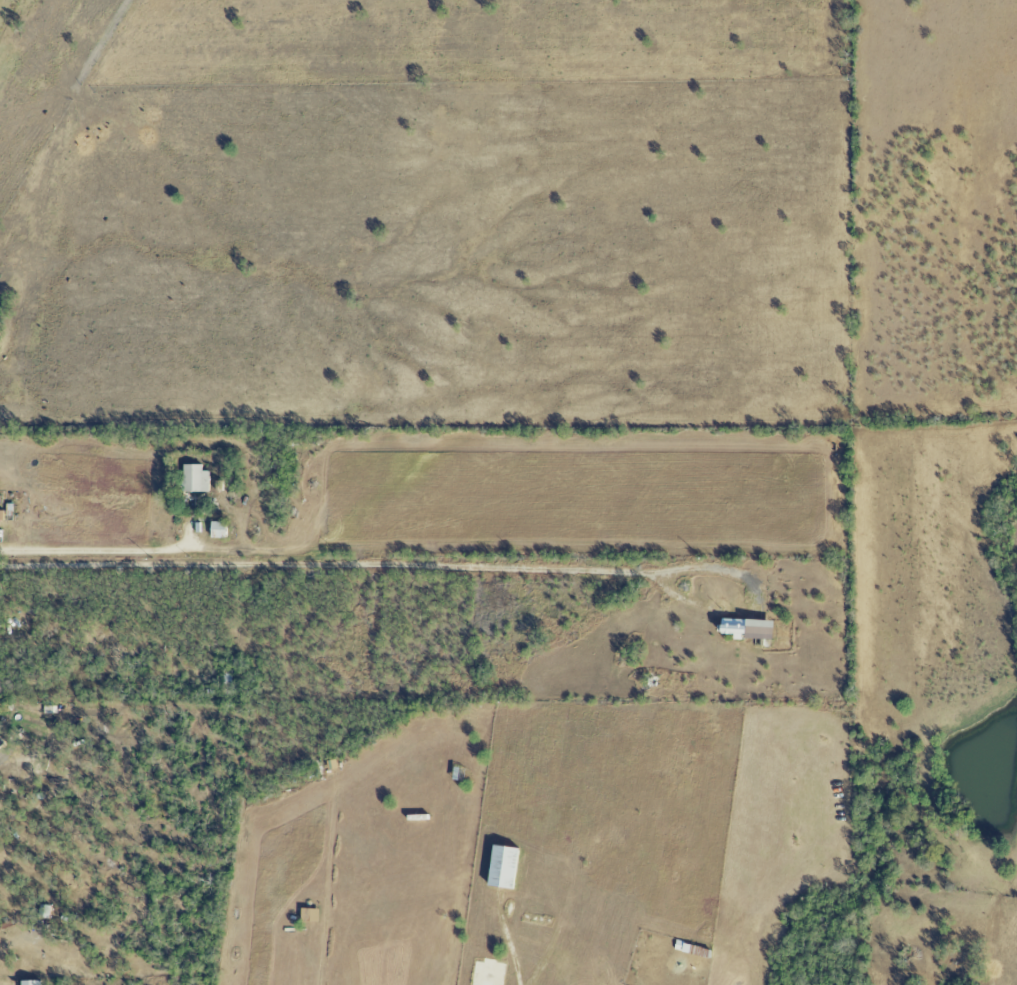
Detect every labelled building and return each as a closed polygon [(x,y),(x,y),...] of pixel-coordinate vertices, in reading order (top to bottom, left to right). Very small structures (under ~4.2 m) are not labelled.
[(208,492),(207,471),(201,472),(201,464),(181,465),(182,492),(208,492)] [(224,522),(213,522),(213,534),(224,534),(224,522)] [(771,640),(771,621),(718,619),(717,634),(733,635),(733,638),(771,640)] [(485,886),(512,890),(518,849),(490,845),(485,886)] [(318,909),(299,909),(299,922),(317,923),(318,909)]
